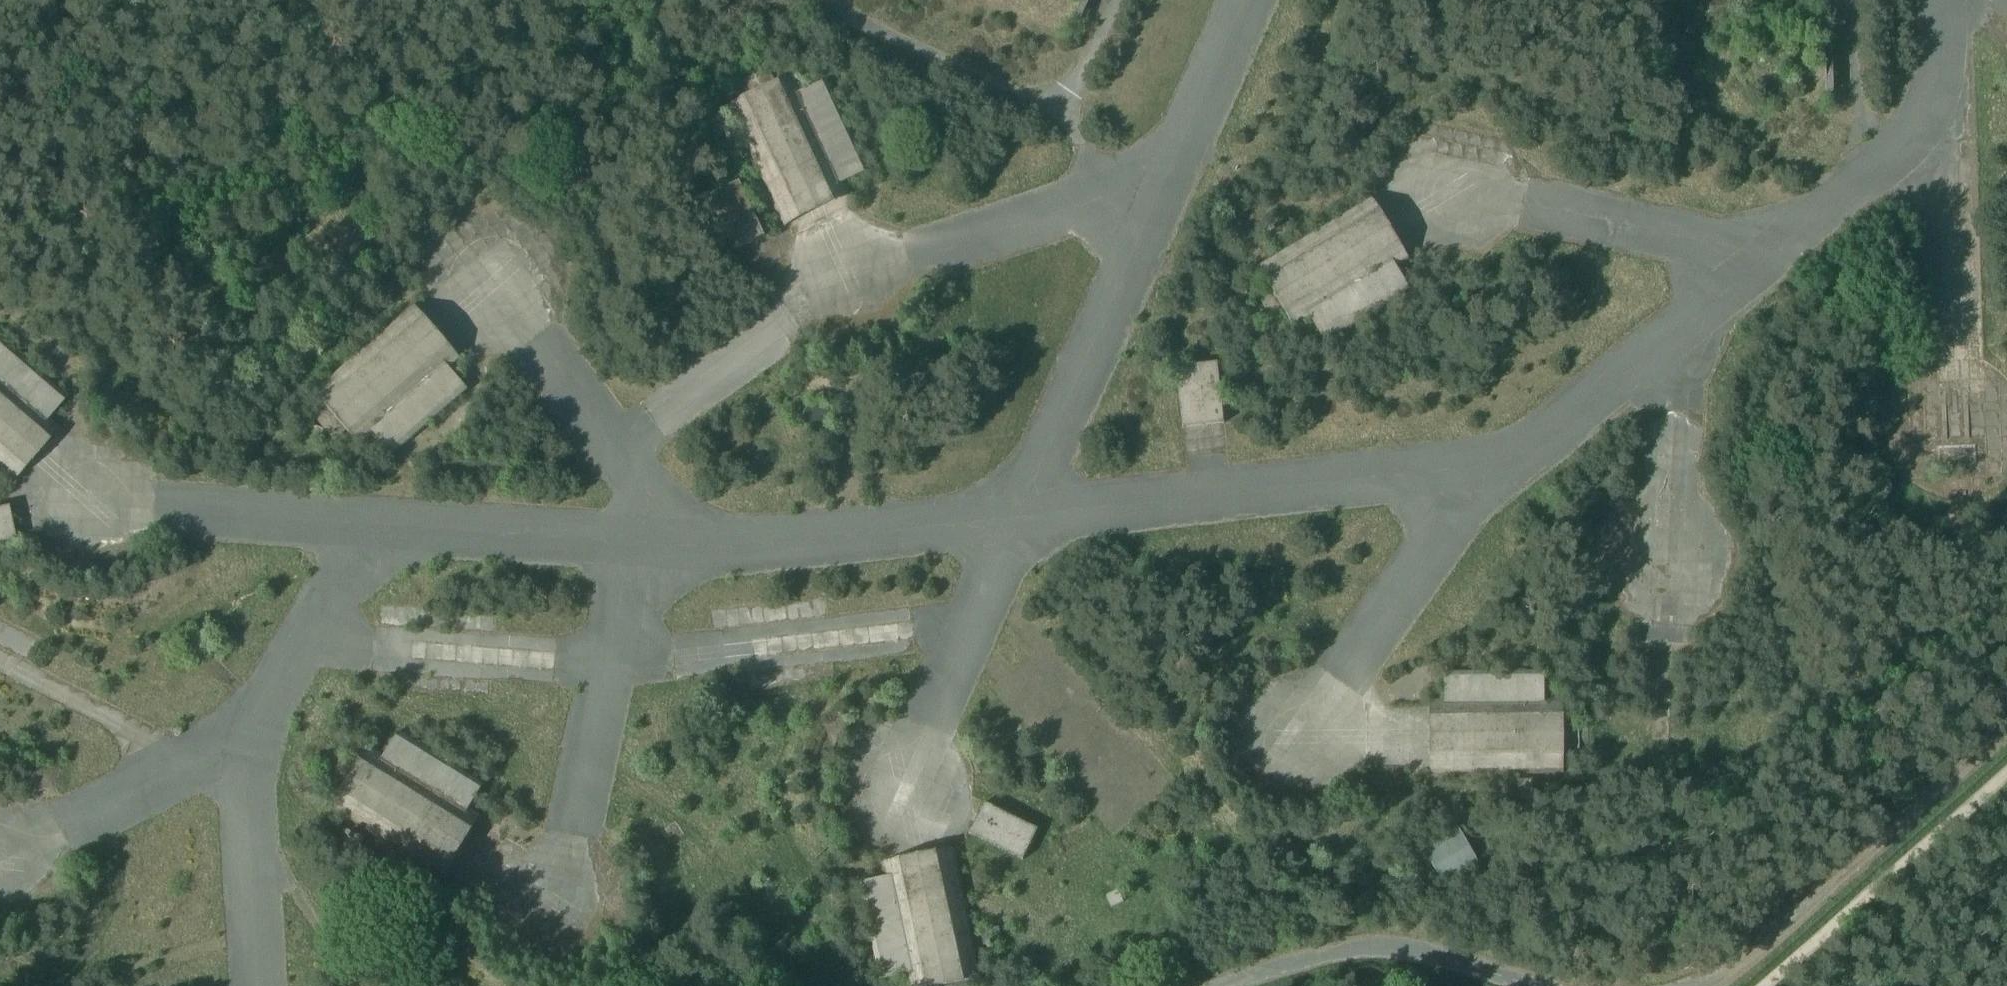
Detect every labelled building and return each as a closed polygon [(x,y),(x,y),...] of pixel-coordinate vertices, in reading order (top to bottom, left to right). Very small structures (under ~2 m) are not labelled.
[(727,102),(784,221),(873,178),(824,76),(798,88),(790,71),(771,80),(765,68),(739,80),(745,93),(727,102)] [(705,193),(730,247),(763,231),(737,177),(705,193)] [(1308,319),(1321,341),(1405,290),(1393,269),(1407,261),(1368,198),(1256,267),(1267,285),(1250,296),(1265,321),(1278,313),(1289,330),(1308,319)] [(372,436),(387,454),(461,391),(445,372),(458,361),(411,306),(312,391),(326,407),(314,417),(333,440),(345,430),(360,447),(372,436)] [(8,474),(51,423),(40,414),(59,392),(0,342),(0,467),(8,474)] [(1173,363),(1180,426),(1222,421),(1215,359),(1173,363)] [(9,540),(2,505),(0,506),(0,542),(9,540)] [(1428,766),(1428,772),(1567,768),(1566,745),(1579,745),(1579,716),(1564,717),(1563,696),(1544,697),(1543,669),(1444,672),(1445,700),(1426,701),(1428,766)] [(325,805),(442,874),(478,813),(469,808),(484,782),(392,727),(377,752),(362,743),(349,764),(339,758),(324,782),(335,789),(325,805)] [(973,828),(1024,851),(1036,824),(985,801),(973,828)] [(1424,844),(1448,884),(1482,864),(1459,824),(1424,844)] [(962,983),(983,978),(954,846),(885,861),(888,874),(863,879),(885,975),(909,969),(913,985),(963,985),(962,983)]
